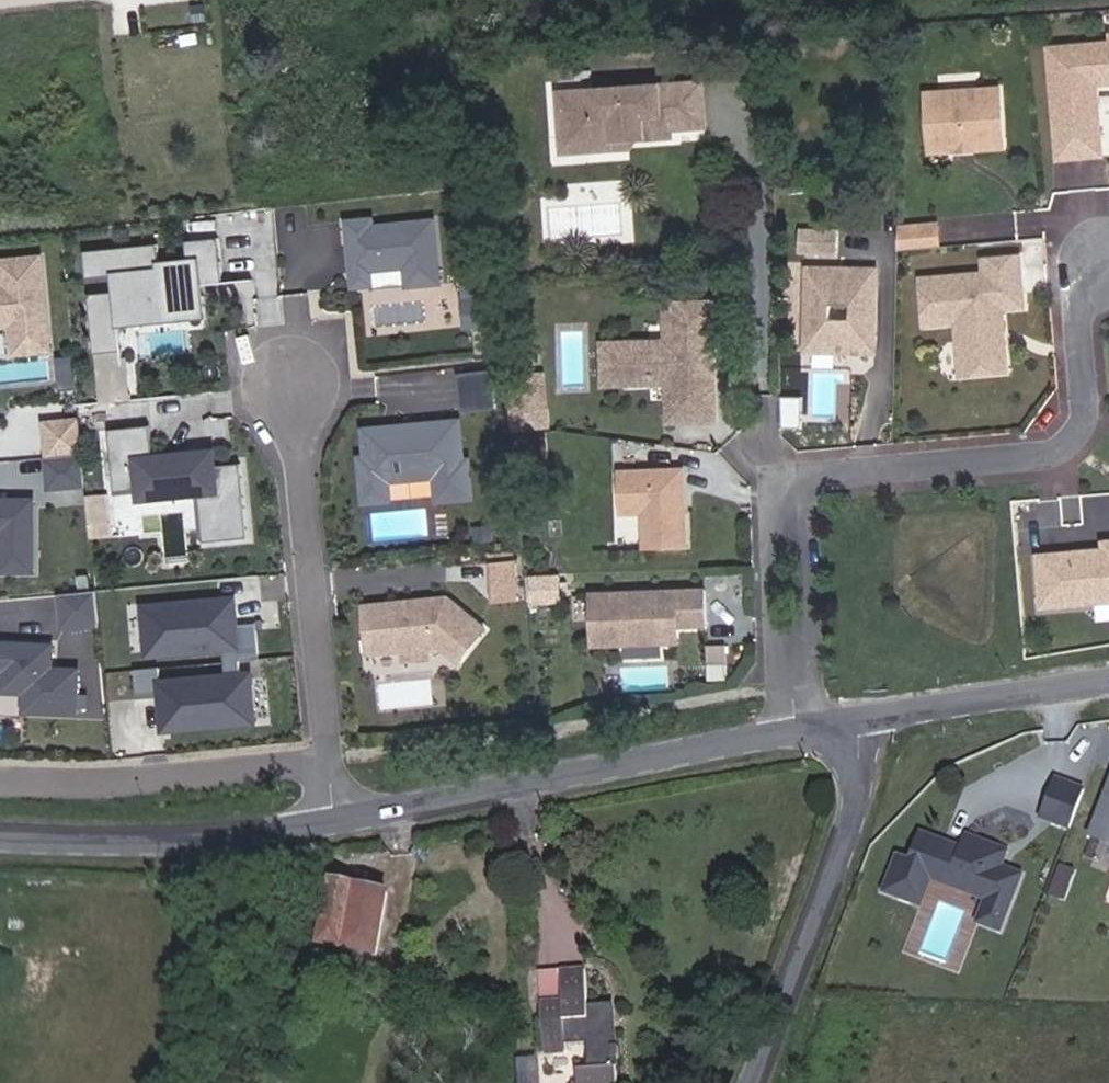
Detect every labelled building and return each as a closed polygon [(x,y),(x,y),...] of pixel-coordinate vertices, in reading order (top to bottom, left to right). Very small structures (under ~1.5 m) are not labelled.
[(1052,57),(1062,169),(1106,165),(1103,121),(1095,121),(1092,95),(1092,89),(1108,87),(1108,53),(1052,57)] [(1092,95),(1095,121),(1103,121),(1100,94),(1092,95)] [(988,156),(1009,156),(1003,97),(931,105),(937,162),(955,161),(963,169),(980,167),(988,156)] [(676,146),(709,143),(705,100),(597,110),(598,120),(564,124),(567,158),(590,156),(592,170),(622,167),(621,159),(676,154),(676,146)] [(598,120),(597,110),(563,113),(564,124),(598,120)] [(592,170),(590,156),(567,158),(569,172),(592,170)] [(1009,163),(1009,156),(988,156),(980,167),(1009,163)] [(963,169),(955,161),(937,162),(937,171),(963,169)] [(447,284),(441,220),(380,227),(380,219),(353,221),(358,274),(378,272),(412,268),(414,288),(447,284)] [(942,254),(940,233),(902,237),(902,259),(942,254)] [(839,259),(839,237),(801,237),(801,259),(839,259)] [(203,297),(202,287),(209,286),(229,284),(225,239),(191,242),(193,262),(166,265),(164,245),(90,253),(92,280),(120,277),(121,294),(94,296),(100,355),(128,353),(126,329),(125,321),(212,312),(210,296),(203,297)] [(46,256),(1,261),(4,283),(0,284),(0,328),(17,326),(20,355),(56,352),(46,256)] [(1023,263),(988,266),(989,281),(925,287),(930,333),(962,330),(967,382),(1012,376),(1006,313),(1027,312),(1023,263)] [(379,286),(378,272),(358,274),(360,288),(379,286)] [(876,354),(877,276),(809,275),(809,354),(876,354)] [(210,296),(209,286),(202,287),(203,297),(210,296)] [(704,377),(703,357),(714,356),(710,306),(663,310),(666,348),(627,351),(624,365),(625,379),(630,392),(669,389),(672,428),(719,424),(715,375),(704,377)] [(213,320),(212,312),(125,321),(126,329),(213,320)] [(0,332),(0,351),(12,351),(12,332),(0,332)] [(625,379),(624,365),(627,351),(602,353),(605,394),(630,392),(625,379)] [(715,375),(714,356),(703,357),(704,377),(715,375)] [(498,410),(496,372),(460,373),(462,412),(498,410)] [(555,417),(553,402),(539,404),(540,418),(555,417)] [(556,436),(555,417),(540,418),(539,404),(520,406),(524,438),(556,436)] [(88,454),(85,419),(49,422),(53,458),(88,454)] [(471,476),(466,422),(371,431),(373,459),(367,460),(370,485),(394,483),(443,479),(445,504),(483,501),(481,475),(471,476)] [(255,540),(247,466),(221,468),(220,459),(207,460),(206,455),(160,459),(156,427),(115,431),(121,494),(145,491),(145,494),(146,502),(202,496),(205,496),(210,545),(255,540)] [(555,465),(554,447),(525,450),(527,468),(555,465)] [(692,502),(691,474),(627,478),(629,520),(651,518),(653,554),(695,551),(693,513),(687,514),(687,508),(692,502)] [(398,484),(399,495),(434,493),(434,482),(398,484)] [(396,502),(394,483),(370,485),(372,505),(396,502)] [(36,574),(35,495),(0,496),(0,574),(36,574)] [(210,545),(205,496),(202,496),(207,545),(210,545)] [(1040,558),(1043,613),(1108,609),(1108,553),(1104,554),(1040,558)] [(492,561),(495,603),(525,601),(522,559),(492,561)] [(533,575),(535,604),(567,602),(565,573),(533,575)] [(94,592),(57,596),(60,630),(97,627),(94,592)] [(671,648),(670,625),(685,625),(685,631),(687,631),(715,630),(714,594),(597,599),(600,646),(630,644),(631,650),(671,648)] [(243,625),(240,599),(143,608),(148,656),(230,648),(245,647),(243,625)] [(492,631),(454,601),(370,609),(375,657),(418,652),(439,650),(443,646),(466,664),(492,631)] [(262,623),(243,625),(245,647),(246,661),(265,659),(262,623)] [(687,648),(687,631),(685,631),(685,625),(670,625),(671,648),(687,648)] [(20,695),(20,713),(76,715),(78,666),(53,665),(54,641),(0,639),(0,694),(20,695)] [(248,676),(246,661),(245,647),(230,648),(233,678),(248,676)] [(440,661),(439,650),(418,652),(419,663),(440,661)] [(166,697),(165,685),(163,667),(141,669),(144,699),(166,697)] [(233,678),(165,685),(166,697),(170,733),(260,723),(255,676),(248,676),(233,678)] [(1084,836),(1108,846),(1108,774),(1084,836)] [(1066,845),(1081,807),(1053,797),(1053,796),(1038,834),(1066,845)] [(1003,866),(1009,850),(969,835),(964,847),(962,855),(944,848),(947,841),(923,832),(914,859),(901,855),(887,890),(923,903),(938,864),(959,872),(967,889),(990,898),(981,921),(1003,929),(1024,873),(1003,866)] [(962,855),(964,847),(947,841),(944,848),(962,855)] [(344,942),(386,951),(400,889),(341,878),(319,977),(335,980),(344,942)] [(613,1007),(587,1009),(584,970),(561,971),(564,1002),(542,1004),(546,1055),(567,1054),(566,1045),(589,1043),(591,1072),(578,1073),(579,1082),(618,1082),(613,1007)] [(564,1002),(561,971),(540,973),(542,1004),(564,1002)] [(540,1057),(520,1059),(522,1082),(542,1082),(540,1057)]
